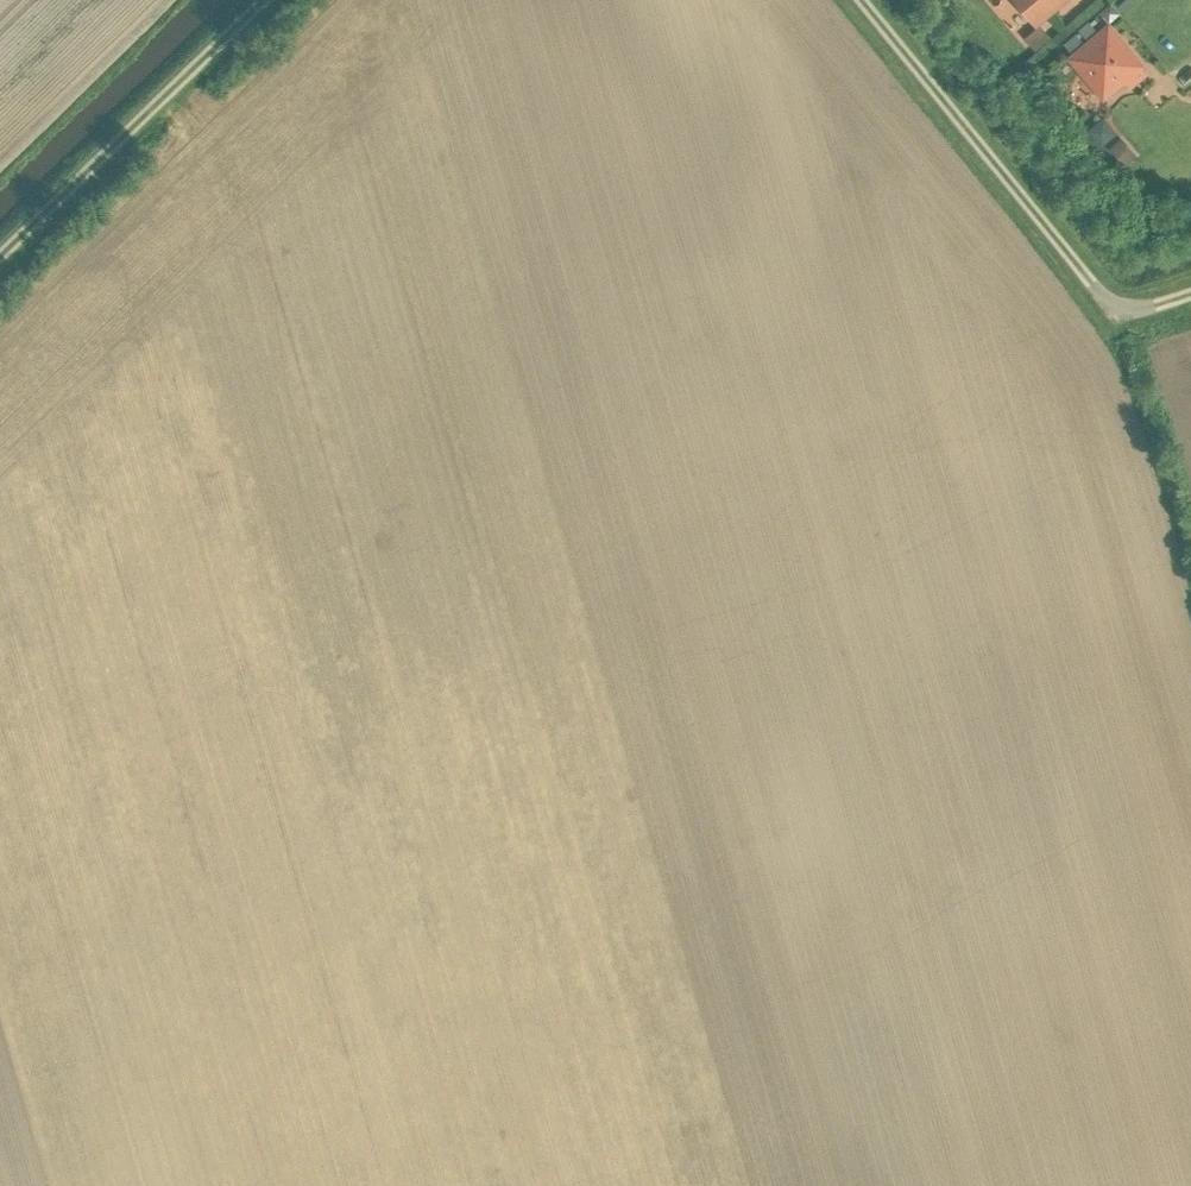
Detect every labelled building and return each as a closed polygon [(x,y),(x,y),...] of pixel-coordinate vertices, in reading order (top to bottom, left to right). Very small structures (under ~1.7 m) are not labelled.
[(1034,22),(1062,0),(1017,0),(1034,22)] [(1112,34),(1080,63),(1108,94),(1140,65),(1112,34)] [(1105,119),(1090,131),(1102,145),(1116,133),(1105,119)]
